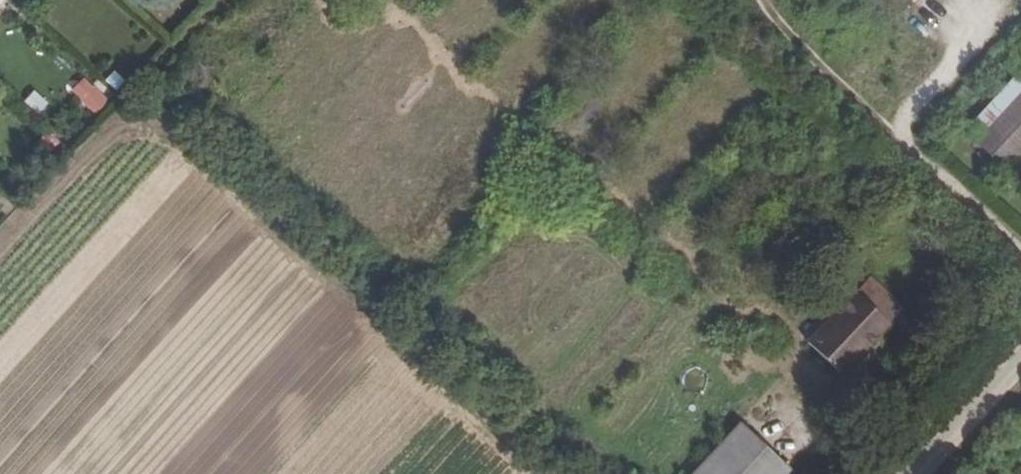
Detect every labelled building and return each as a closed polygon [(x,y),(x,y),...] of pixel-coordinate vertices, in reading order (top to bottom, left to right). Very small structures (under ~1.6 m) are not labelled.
[(8,83),(49,121),(59,110),(19,72),(8,83)] [(1015,79),(972,123),(983,133),(975,142),(1004,169),(1020,150),(1020,84),(1015,79)] [(866,277),(806,343),(839,373),(901,308),(866,277)] [(692,473),(783,473),(789,468),(739,422),(692,473)]
